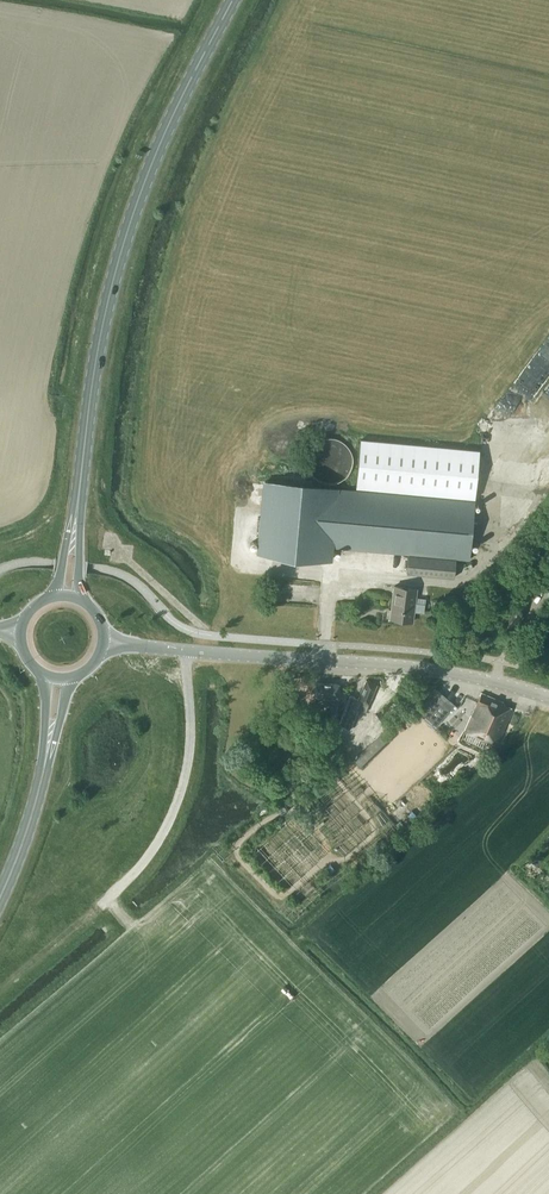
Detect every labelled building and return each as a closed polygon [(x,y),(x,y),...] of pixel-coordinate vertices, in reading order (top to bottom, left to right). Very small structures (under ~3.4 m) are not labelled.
[(352,463),(353,460),(352,455),(351,452),(348,446),(345,443),(340,440),(336,438),(330,437),(325,438),(322,439),(318,441),(314,444),(312,445),(310,449),(308,453),(307,455),(307,460),(307,463),(308,467),(309,470),(310,472),(312,475),(315,478),(319,481),(322,482),(327,483),(331,483),(334,483),(337,482),(342,479),(347,476),(350,470),(352,463)] [(475,498),(479,450),(360,439),(356,487),(466,497),(475,498)] [(331,546),(399,553),(469,559),(474,500),(472,500),(475,498),(466,497),(466,500),(317,486),(265,481),(258,554),(330,560),(331,546)] [(454,577),(456,559),(408,555),(407,573),(454,577)] [(531,599),(537,592),(526,583),(520,591),(531,599)] [(425,604),(415,603),(417,588),(394,586),(390,618),(413,621),(414,611),(423,612),(425,604)] [(521,614),(524,609),(514,601),(510,606),(509,605),(498,620),(507,627),(508,626),(512,629),(522,615),(521,614)] [(350,729),(362,700),(369,703),(377,684),(366,679),(358,698),(350,695),(339,724),(350,729)] [(339,697),(339,684),(315,683),(315,696),(315,704),(338,705),(338,697),(339,697)] [(418,711),(425,718),(439,703),(449,712),(455,704),(434,687),(428,694),(431,697),(418,711)] [(497,745),(513,708),(504,705),(505,703),(481,692),(465,731),(497,745)] [(395,737),(386,728),(354,759),(362,768),(395,737)]
